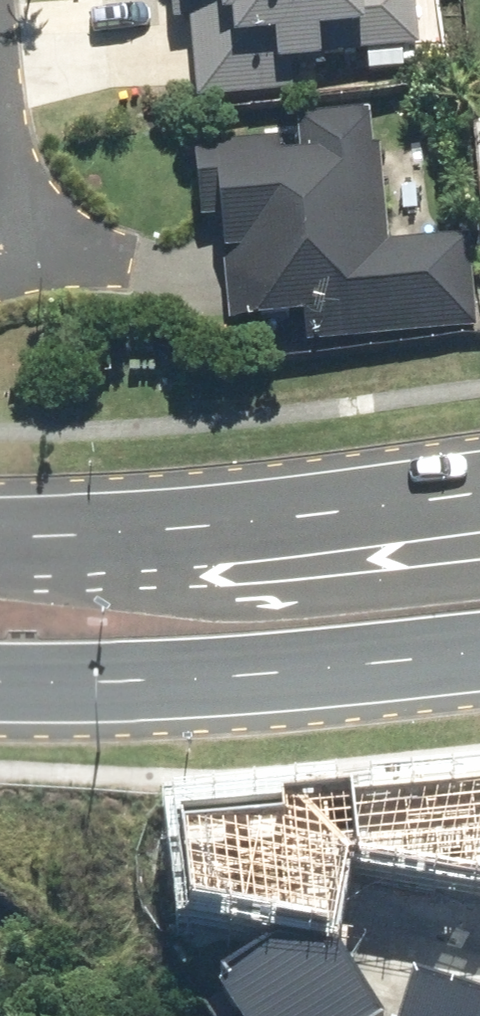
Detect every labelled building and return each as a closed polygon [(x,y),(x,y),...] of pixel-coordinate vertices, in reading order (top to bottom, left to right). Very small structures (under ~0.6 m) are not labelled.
[(191,112),(287,103),(285,84),(310,82),(308,56),(351,52),(352,65),(414,59),(408,0),(168,0),(169,12),(165,13),(167,33),(183,32),(191,112)] [(302,330),(305,354),(474,335),(464,245),(387,254),(376,157),(366,158),(362,121),(291,129),(296,167),(273,169),(270,150),(186,160),(194,232),(210,230),(215,267),(223,339),(302,330)] [(319,974),(253,963),(197,997),(197,1011),(200,1015),(345,1015),(319,974)]
